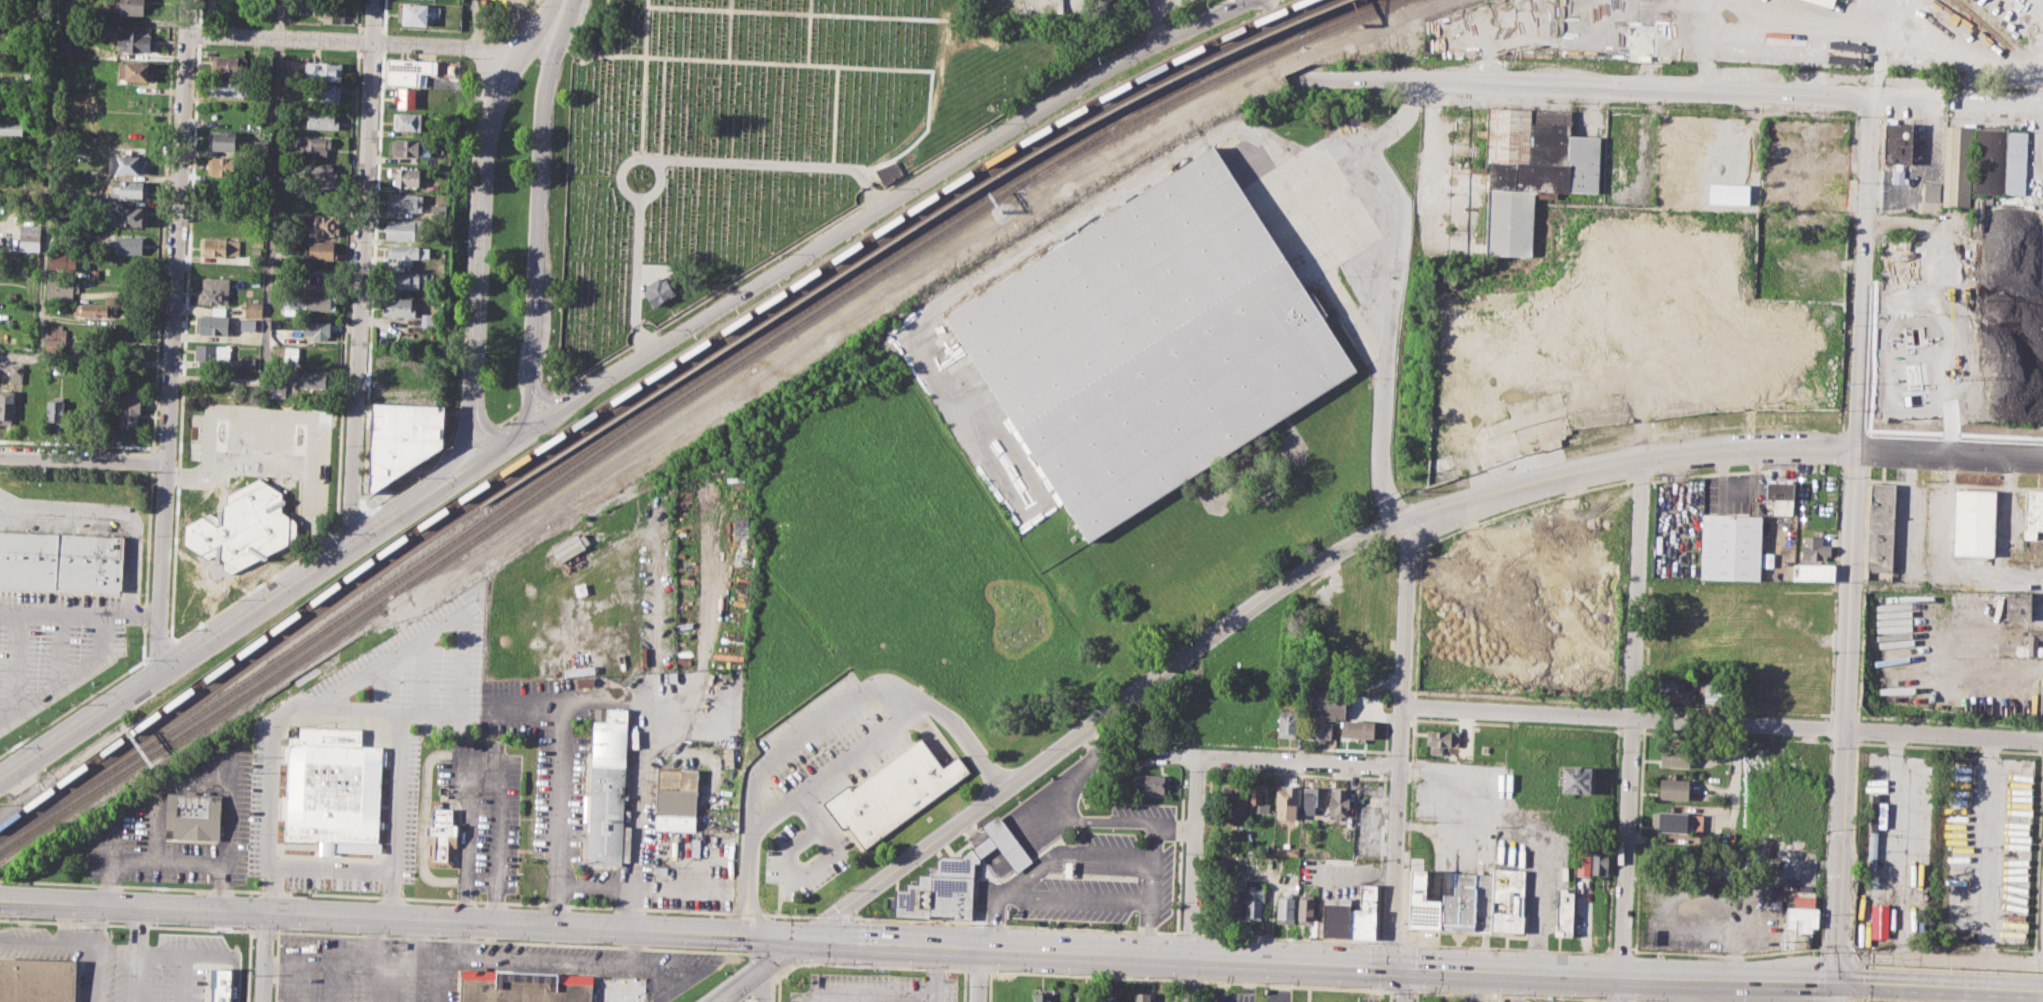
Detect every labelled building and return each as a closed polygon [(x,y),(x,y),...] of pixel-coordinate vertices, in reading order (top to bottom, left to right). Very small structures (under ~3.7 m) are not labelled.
[(120,13),(121,0),(145,0),(144,14),(120,13)] [(1561,57),(1564,0),(1697,0),(1696,25),(1677,24),(1675,63),(1561,57)] [(318,1),(345,2),(344,22),(324,21),(324,18),(317,17),(318,1)] [(398,5),(404,5),(404,2),(429,3),(428,25),(402,24),(403,20),(398,20),(398,5)] [(118,32),(127,33),(128,29),(141,30),(141,34),(155,35),(154,52),(117,50),(118,32)] [(212,58),(216,58),(216,56),(246,57),(245,74),(215,73),(215,71),(211,71),(212,58)] [(388,59),(439,61),(438,73),(420,73),(387,71),(388,59)] [(304,61),(341,62),(340,81),(303,80),(304,61)] [(120,62),(154,64),(153,81),(119,79),(120,62)] [(387,71),(387,83),(426,86),(426,75),(420,74),(420,73),(387,71)] [(212,78),(244,79),(243,96),(212,95),(212,78)] [(303,82),(341,84),(340,103),(302,101),(303,82)] [(398,88),(424,89),(423,109),(398,108),(398,102),(393,102),(393,93),(398,94),(398,88)] [(1490,108),(1573,111),(1572,137),(1603,138),(1601,194),(1537,192),(1534,257),(1485,255),(1490,108)] [(307,109),(334,111),(334,118),(339,119),(338,130),(307,129),(307,109)] [(394,112),(425,113),(425,131),(393,130),(394,112)] [(21,134),(0,133),(0,122),(22,124),(21,134)] [(1886,125),(1917,126),(1916,164),(1885,163),(1886,125)] [(1948,126),(1975,127),(1972,207),(1945,207),(1948,126)] [(1976,192),(1979,128),(2029,131),(2026,194),(1976,192)] [(210,131),(235,132),(234,151),(209,150),(210,131)] [(300,136),(331,137),(331,148),(326,148),(326,156),(314,155),(314,152),(303,152),(303,155),(294,155),(295,140),(300,141),(300,136)] [(392,138),(428,139),(428,155),(392,154),(392,138)] [(254,139),(269,140),(268,157),(253,157),(254,139)] [(948,320),(1215,148),(1359,372),(1091,543),(948,320)] [(109,154),(144,156),(143,173),(109,172),(109,154)] [(209,156),(241,158),(240,176),(209,174),(209,156)] [(875,169),(881,184),(901,176),(895,161),(875,169)] [(301,162),(333,163),(332,169),(337,170),(336,181),(301,179),(301,162)] [(390,167),(419,169),(418,186),(394,185),(394,176),(389,176),(390,167)] [(254,173),(268,173),(268,185),(254,185),(254,173)] [(1796,176),(1851,179),(1849,211),(1794,208),(1796,176)] [(114,180),(147,181),(146,197),(109,195),(110,189),(113,189),(114,180)] [(1927,184),(1943,184),(1942,203),(1926,202),(1927,184)] [(301,186),(338,188),(337,206),(300,204),(301,186)] [(388,193),(422,194),(422,211),(388,210),(388,193)] [(432,205),(446,205),(446,219),(431,218),(432,205)] [(120,206),(147,207),(147,226),(119,225),(120,206)] [(313,214),(339,216),(338,235),(323,234),(322,237),(315,237),(315,234),(308,234),(308,224),(313,224),(313,214)] [(387,219),(425,220),(424,240),(386,238),(387,219)] [(21,225),(40,226),(39,240),(20,239),(21,225)] [(115,236),(142,237),(142,254),(114,253),(115,236)] [(201,238),(239,239),(238,254),(226,253),(226,257),(200,255),(201,238)] [(310,240),(334,241),(334,249),(337,249),(337,259),(304,258),(304,247),(309,247),(310,240)] [(388,244),(430,246),(430,256),(413,256),(413,264),(397,264),(397,256),(388,256),(388,244)] [(49,253),(77,254),(76,269),(49,268),(49,253)] [(90,269),(99,269),(98,278),(90,277),(90,269)] [(389,271),(428,272),(427,282),(419,281),(419,289),(388,287),(389,271)] [(310,275),(337,276),(336,293),(309,292),(310,275)] [(642,288),(653,307),(674,294),(663,276),(642,288)] [(203,277),(229,278),(228,304),(201,303),(201,301),(197,300),(197,288),(202,288),(203,277)] [(49,279),(79,281),(78,291),(72,290),(71,302),(48,301),(49,279)] [(281,293),(334,296),(334,310),(297,308),(296,314),(284,313),(284,309),(281,308),(281,293)] [(385,297),(412,298),(411,305),(416,305),(416,316),(384,315),(385,297)] [(246,301),(262,301),(261,316),(245,315),(246,301)] [(75,302),(113,304),(112,316),(75,314),(75,302)] [(422,313),(438,314),(437,327),(422,326),(422,313)] [(201,315),(228,316),(228,323),(232,323),(232,331),(228,331),(228,334),(201,334),(201,331),(196,331),(196,324),(201,324),(201,315)] [(242,318),(255,318),(255,330),(241,330),(242,318)] [(304,319),(331,321),(330,335),(328,335),(327,340),(313,340),(314,335),(303,334),(304,319)] [(51,324),(64,324),(63,348),(45,347),(45,328),(50,328),(51,324)] [(195,343),(230,344),(229,360),(195,359),(195,343)] [(286,347),(299,347),(298,363),(285,362),(286,347)] [(242,356),(255,357),(255,366),(241,365),(242,356)] [(11,363),(23,364),(22,383),(10,382),(11,363)] [(136,391),(137,367),(124,366),(123,390),(136,391)] [(298,371),(331,373),(330,388),(297,387),(298,371)] [(267,382),(286,383),(285,398),(266,397),(267,382)] [(12,424),(0,423),(0,389),(14,390),(12,424)] [(124,391),(139,392),(137,426),(122,425),(124,391)] [(47,401),(54,401),(54,397),(63,397),(63,426),(47,425),(47,401)] [(368,489),(372,403),(444,406),(442,448),(372,495),(368,489)] [(1470,428),(1510,415),(1523,454),(1477,469),(1470,448),(1476,446),(1470,428)] [(184,544),(207,560),(215,556),(213,578),(217,587),(222,579),(224,569),(230,575),(298,541),(297,521),(282,512),(285,494),(258,478),(228,494),(223,487),(217,491),(217,517),(209,512),(185,527),(184,544)] [(1767,481),(1794,482),(1792,515),(1773,514),(1774,499),(1767,498),(1767,481)] [(1870,483),(1895,484),(1892,570),(1867,569),(1870,483)] [(1956,489),(1998,490),(1995,557),(1952,555),(1953,530),(1942,529),(1943,504),(1955,504),(1956,489)] [(2025,489),(2042,490),(2042,529),(2036,529),(2036,538),(2023,538),(2023,522),(2015,521),(2017,495),(2025,495),(2025,489)] [(1703,513),(1762,515),(1761,579),(1701,578),(1703,513)] [(735,537),(748,537),(748,516),(734,516),(735,537)] [(122,590),(124,538),(0,531),(0,584),(122,590)] [(1802,535),(1822,536),(1822,544),(1831,545),(1831,555),(1826,555),(1826,561),(1801,560),(1802,535)] [(1793,563),(1832,564),(1832,581),(1792,580),(1793,563)] [(2007,592),(2034,592),(2033,619),(2006,618),(2007,592)] [(2028,630),(2042,630),(2042,639),(2037,639),(2037,646),(2042,646),(2042,655),(1982,653),(1982,646),(1996,646),(1996,644),(2028,645),(2028,630)] [(1651,681),(1683,682),(1682,692),(1676,691),(1676,699),(1651,698),(1651,681)] [(1308,696),(1345,698),(1344,716),(1307,714),(1308,696)] [(588,866),(622,867),(628,710),(594,709),(588,866)] [(1280,710),(1298,710),(1297,736),(1279,736),(1280,710)] [(1342,719),(1374,721),(1373,739),(1341,737),(1342,719)] [(1309,721),(1333,722),(1332,739),(1326,739),(1326,742),(1313,742),(1313,738),(1308,738),(1309,721)] [(287,843),(322,844),(321,855),(339,856),(339,851),(381,853),(384,748),(363,747),(364,730),(304,728),(304,739),(290,738),(287,843)] [(1426,730),(1458,731),(1457,747),(1443,746),(1442,754),(1430,754),(1430,744),(1425,744),(1426,730)] [(823,806),(842,830),(847,826),(865,849),(972,773),(960,757),(944,769),(922,739),(853,792),(849,786),(823,806)] [(1661,747),(1689,749),(1688,766),(1660,765),(1661,747)] [(1558,765),(1595,767),(1594,795),(1557,793),(1558,765)] [(656,831),(696,833),(699,771),(659,770),(656,831)] [(1137,774),(1169,775),(1168,792),(1142,791),(1143,785),(1137,785),(1137,774)] [(1660,779),(1688,780),(1687,800),(1659,798),(1660,779)] [(1250,783),(1266,784),(1266,793),(1261,793),(1261,802),(1269,803),(1269,813),(1248,812),(1250,783)] [(1276,784),(1296,785),(1295,817),(1275,817),(1276,784)] [(1224,786),(1248,787),(1247,814),(1223,813),(1224,786)] [(1303,786),(1322,787),(1321,806),(1314,805),(1313,814),(1302,814),(1303,786)] [(1330,787),(1348,788),(1347,816),(1329,815),(1330,787)] [(165,839),(219,841),(221,793),(167,792),(165,839)] [(1872,827),(1885,827),(1885,802),(1877,802),(1877,797),(1873,797),(1872,827)] [(427,866),(454,867),(456,826),(450,826),(451,809),(433,808),(432,825),(426,825),(426,834),(428,834),(427,866)] [(1653,811),(1687,812),(1686,832),(1652,830),(1653,811)] [(894,917),(931,919),(930,915),(953,916),(953,919),(972,920),(975,863),(980,863),(980,859),(998,847),(1017,872),(1033,861),(999,815),(983,827),(990,836),(961,858),(943,857),(937,861),(937,868),(928,868),(928,877),(918,876),(917,885),(907,884),(907,891),(895,890),(894,917)] [(1778,826),(1812,828),(1811,839),(1777,837),(1778,826)] [(1278,846),(1298,846),(1298,856),(1272,855),(1273,849),(1277,849),(1278,846)] [(1593,846),(1609,847),(1607,875),(1592,874),(1593,846)] [(1578,849),(1591,850),(1589,876),(1577,876),(1578,849)] [(1493,873),(1493,868),(1524,869),(1522,931),(1490,930),(1493,873)] [(1409,870),(1426,871),(1425,899),(1441,899),(1440,929),(1407,928),(1409,870)] [(1443,929),(1444,894),(1454,894),(1454,872),(1476,873),(1474,929),(1443,929)] [(1476,873),(1493,873),(1490,930),(1474,929),(1476,873)] [(1228,879),(1246,880),(1244,919),(1227,918),(1228,879)] [(1349,909),(1359,909),(1360,883),(1377,884),(1374,938),(1348,937),(1349,909)] [(1248,885),(1246,920),(1260,921),(1261,901),(1265,902),(1266,889),(1256,889),(1256,886),(1248,885)] [(1557,891),(1573,892),(1571,934),(1556,934),(1557,891)] [(1276,922),(1277,896),(1283,896),(1283,892),(1293,893),(1292,923),(1276,922)] [(1297,923),(1299,893),(1314,894),(1313,924),(1297,923)] [(1788,894),(1808,895),(1808,908),(1817,908),(1816,927),(1812,927),(1811,934),(1794,933),(1794,927),(1786,927),(1788,894)] [(1324,896),(1350,897),(1349,909),(1348,937),(1323,936),(1324,896)] [(79,961),(0,958),(0,1001),(78,1001),(79,961)] [(231,969),(230,1001),(211,1001),(212,968),(231,969)] [(594,976),(462,970),(461,1001),(593,1001),(594,976)] [(1051,992),(1051,1001),(1033,1001),(1033,991),(1051,992)] [(1151,992),(1151,1001),(1135,1001),(1136,992),(1151,992)] [(1170,992),(1170,1001),(1154,1001),(1154,992),(1170,992)]
